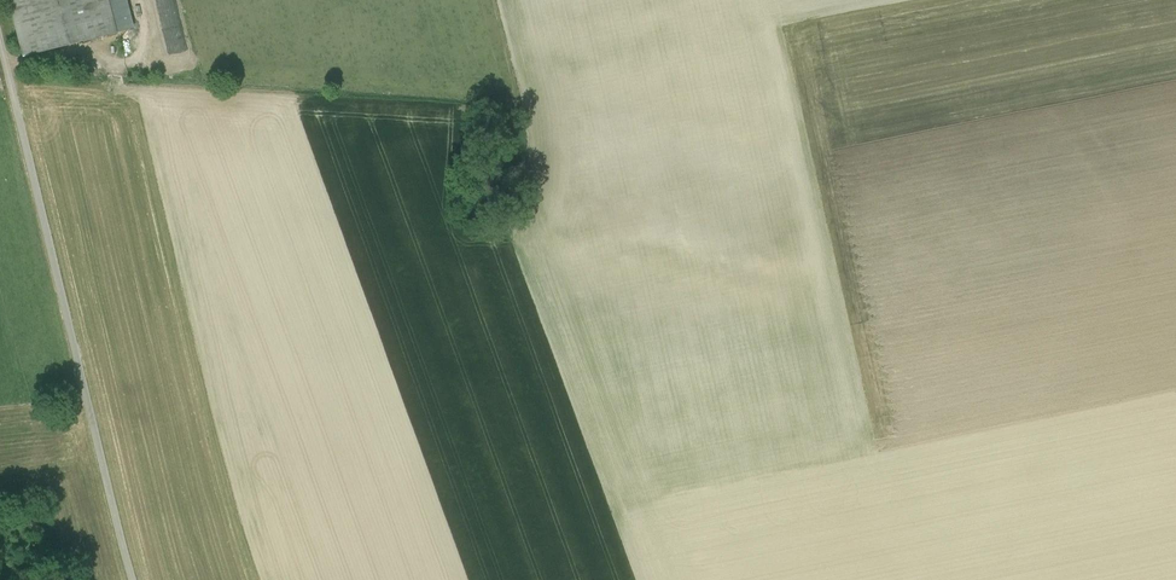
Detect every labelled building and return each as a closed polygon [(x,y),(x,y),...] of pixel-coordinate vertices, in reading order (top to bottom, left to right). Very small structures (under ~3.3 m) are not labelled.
[(24,56),(117,32),(109,0),(9,0),(24,56)] [(117,32),(134,28),(127,0),(109,0),(117,32)]
